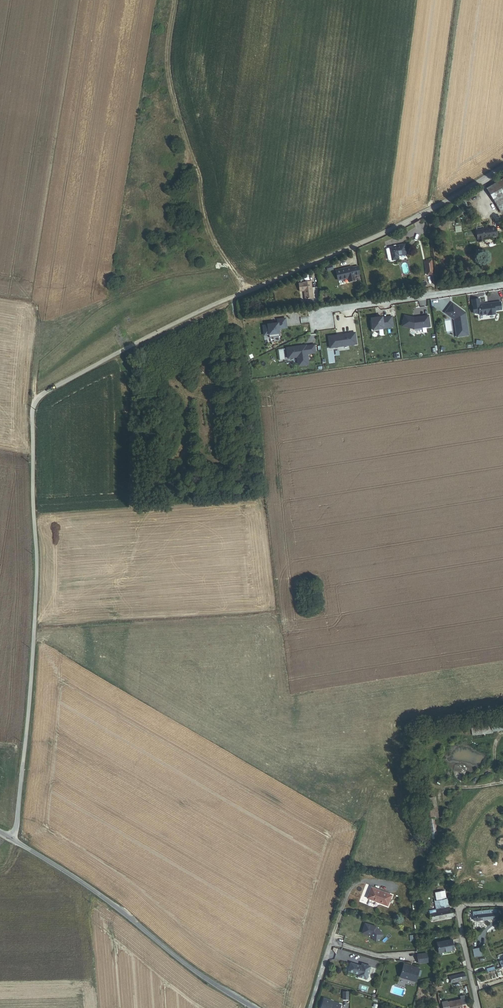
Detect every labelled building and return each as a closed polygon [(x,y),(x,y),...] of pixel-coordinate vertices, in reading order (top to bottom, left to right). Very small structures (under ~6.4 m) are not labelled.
[(487,189),(501,213),(502,212),(502,179),(487,189)] [(465,203),(463,199),(455,204),(457,208),(465,203)] [(484,239),(497,237),(495,228),(477,231),(479,242),(484,242),(484,239)] [(405,245),(387,249),(386,250),(388,260),(389,261),(399,259),(398,256),(407,255),(405,245)] [(349,282),(355,281),(352,267),(336,271),(338,281),(348,279),(349,282)] [(305,300),(319,298),(318,288),(312,288),(311,282),(303,283),(303,284),(299,284),(300,292),(304,291),(305,300)] [(495,314),(494,310),(501,309),(500,302),(488,303),(488,304),(485,304),(479,305),(479,299),(472,300),(473,313),(479,312),(479,315),(488,313),(488,315),(495,314)] [(466,336),(462,313),(449,303),(442,313),(451,320),(453,320),(455,330),(452,330),(453,338),(466,336)] [(411,330),(427,327),(426,316),(412,319),(402,316),(399,327),(411,330)] [(369,321),(368,321),(369,333),(377,332),(377,330),(382,330),(382,329),(391,328),(390,317),(380,319),(375,320),(375,319),(369,319),(369,321)] [(284,319),(276,320),(277,324),(266,325),(266,326),(261,327),(263,336),(268,336),(268,339),(279,337),(278,329),(285,328),(284,319)] [(328,349),(355,345),(353,334),(338,336),(338,337),(337,337),(336,336),(326,338),(328,349)] [(296,358),(297,367),(308,365),(306,355),(314,354),(313,346),(305,347),(305,346),(298,347),(299,348),(297,348),(297,347),(285,349),(287,359),(296,358)] [(432,798),(433,798),(431,788),(422,790),(423,799),(432,798)] [(427,820),(435,818),(432,798),(423,799),(427,820)] [(430,840),(439,839),(435,818),(427,820),(430,840)] [(392,895),(371,887),(367,898),(388,906),(392,895)] [(435,901),(438,913),(430,914),(432,921),(455,916),(454,910),(450,911),(448,898),(444,899),(441,900),(436,901),(435,901)] [(497,910),(473,912),(474,921),(478,921),(490,920),(491,922),(495,922),(495,919),(498,919),(497,910)] [(371,935),(376,942),(384,935),(376,927),(365,923),(362,933),(371,935)] [(440,954),(455,951),(453,940),(438,943),(440,954)] [(475,957),(483,956),(482,948),(474,949),(475,957)] [(427,953),(417,954),(418,963),(428,962),(427,953)] [(370,966),(362,964),(361,966),(351,963),(348,971),(359,974),(358,976),(367,979),(370,966)] [(420,969),(404,964),(400,977),(416,982),(420,969)] [(451,983),(466,980),(465,973),(449,977),(451,983)] [(447,1001),(441,1002),(443,1007),(463,1007),(462,1005),(466,1004),(465,995),(460,996),(461,999),(447,1002),(447,1001)] [(324,998),(321,1007),(340,1007),(341,1004),(332,1002),(332,1001),(324,998)]
